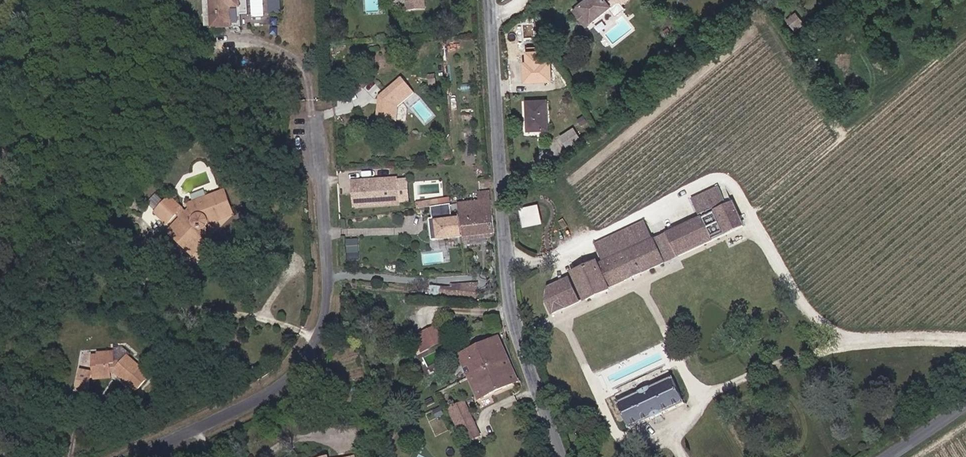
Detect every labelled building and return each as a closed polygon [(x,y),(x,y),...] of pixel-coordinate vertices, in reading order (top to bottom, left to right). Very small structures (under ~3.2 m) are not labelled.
[(213,28),(240,26),(238,0),(211,0),(213,28)] [(240,26),(257,25),(264,19),(263,0),(238,0),(240,26)] [(270,13),(282,11),(281,0),(269,0),(270,13)] [(406,9),(424,8),(423,0),(405,0),(406,9)] [(583,20),(589,16),(595,24),(623,2),(626,5),(632,0),(591,0),(576,11),(583,20)] [(589,28),(595,24),(589,16),(583,20),(589,28)] [(520,54),(521,84),(551,83),(550,53),(520,54)] [(415,94),(404,79),(378,98),(376,121),(395,123),(399,108),(415,94)] [(548,100),(529,101),(531,128),(550,128),(548,100)] [(583,135),(574,124),(562,134),(570,145),(583,135)] [(396,180),(353,183),(354,208),(398,205),(396,180)] [(667,232),(677,254),(742,224),(730,199),(724,202),(717,186),(690,198),(697,214),(698,214),(699,217),(667,232)] [(168,232),(176,239),(172,243),(181,251),(187,244),(195,252),(205,242),(200,231),(203,228),(201,222),(205,220),(206,224),(227,216),(218,193),(183,206),(186,213),(168,232)] [(492,214),(490,200),(458,202),(460,218),(492,214)] [(177,213),(166,203),(152,218),(164,228),(177,213)] [(520,207),(524,226),(543,222),(539,203),(520,207)] [(494,231),(492,214),(460,218),(461,235),(494,231)] [(461,235),(460,218),(434,220),(435,237),(461,235)] [(595,243),(603,262),(612,258),(606,245),(637,231),(640,237),(648,233),(643,221),(595,243)] [(608,287),(663,261),(652,239),(651,240),(648,233),(640,237),(637,231),(606,245),(612,258),(603,262),(597,265),(596,263),(573,274),(585,300),(609,289),(608,287)] [(164,237),(172,243),(176,239),(168,232),(164,237)] [(189,259),(195,252),(187,244),(181,251),(189,259)] [(578,301),(567,279),(547,288),(546,302),(551,314),(578,301)] [(436,283),(435,295),(479,298),(480,286),(436,283)] [(442,339),(435,324),(421,330),(428,345),(442,339)] [(428,345),(421,330),(412,335),(419,350),(428,345)] [(518,382),(497,337),(459,353),(480,399),(518,382)] [(112,359),(120,359),(126,353),(125,353),(129,348),(122,341),(109,342),(110,348),(112,359)] [(157,382),(126,353),(120,359),(112,359),(110,348),(93,349),(94,353),(94,361),(88,362),(89,370),(73,370),(72,389),(85,390),(85,376),(91,376),(91,380),(107,378),(107,372),(112,371),(143,400),(157,382)] [(86,354),(88,362),(94,361),(94,353),(86,354)] [(684,401),(672,376),(618,402),(630,427),(684,401)] [(475,423),(468,408),(457,412),(463,428),(475,423)]
